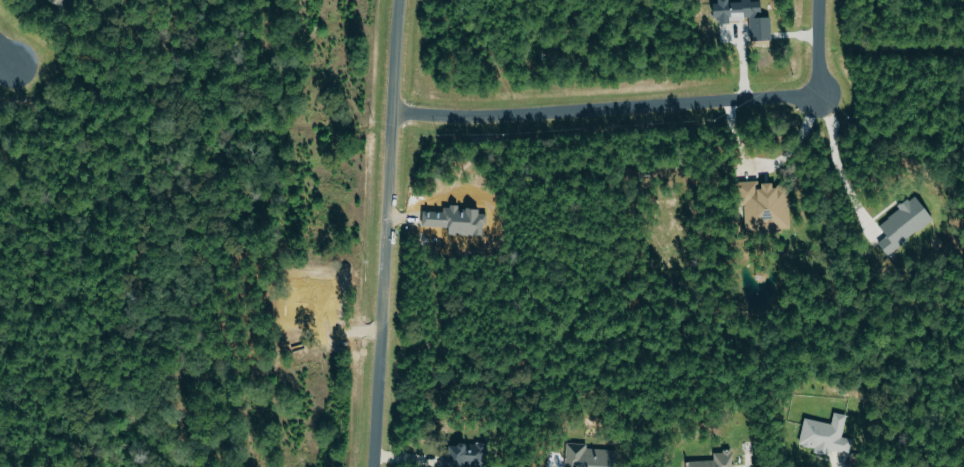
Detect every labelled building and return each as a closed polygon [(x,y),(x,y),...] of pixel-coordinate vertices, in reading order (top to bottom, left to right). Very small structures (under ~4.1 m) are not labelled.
[(67,13),(76,0),(49,0),(67,13)] [(772,40),(771,17),(762,17),(762,1),(752,1),(752,0),(716,0),(717,22),(750,21),(750,40),(772,40)] [(740,230),(784,228),(782,185),(772,185),(772,186),(767,187),(767,182),(756,182),(757,187),(750,188),(750,184),(753,181),(735,181),(735,184),(733,184),(734,204),(741,204),(741,207),(739,207),(740,230)] [(934,220),(917,195),(879,223),(896,247),(934,220)] [(847,415),(834,412),(832,424),(805,418),(799,446),(830,453),(831,449),(849,453),(852,440),(843,438),(847,415)] [(446,466),(486,466),(486,444),(446,444),(446,466)] [(587,444),(567,444),(566,466),(616,466),(616,450),(587,450),(587,444)] [(734,451),(714,451),(714,461),(688,461),(688,466),(734,466),(734,451)]
